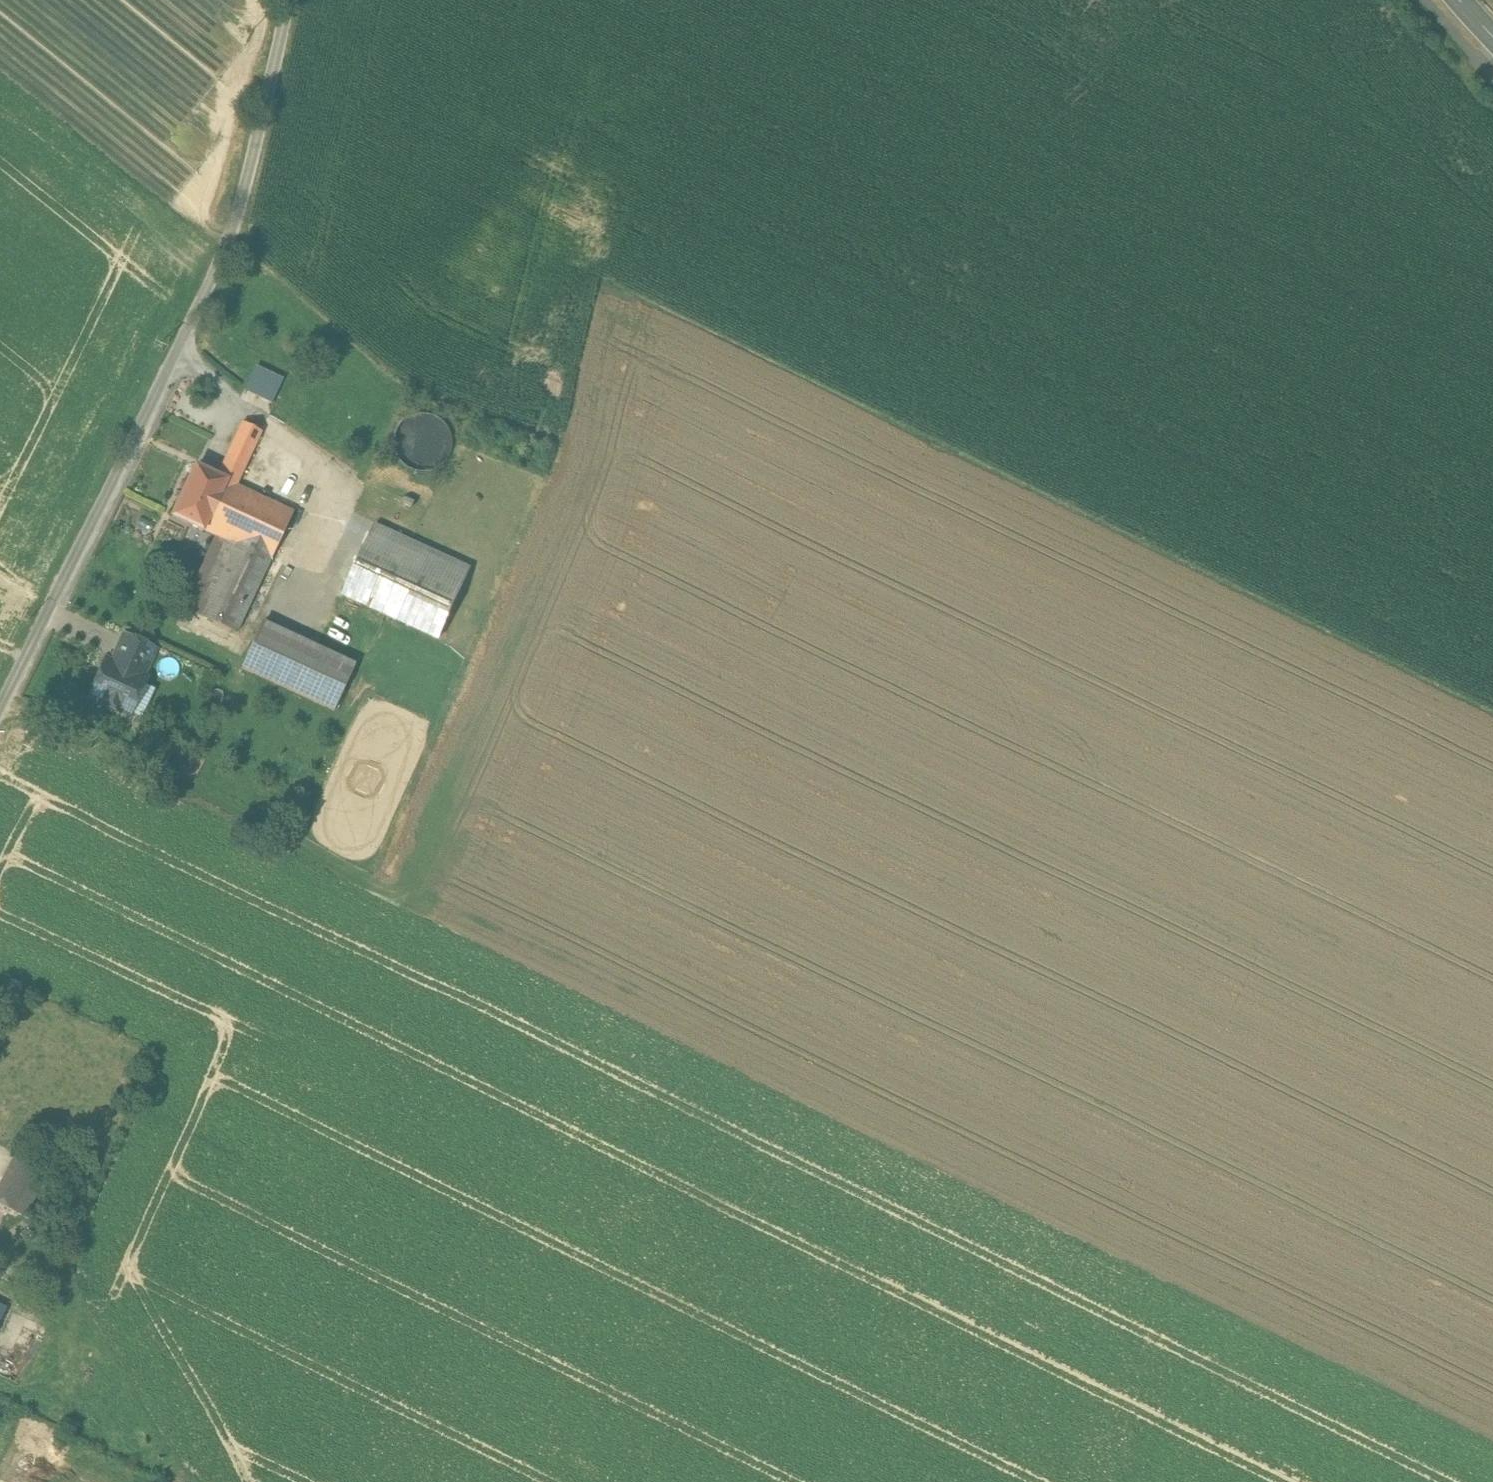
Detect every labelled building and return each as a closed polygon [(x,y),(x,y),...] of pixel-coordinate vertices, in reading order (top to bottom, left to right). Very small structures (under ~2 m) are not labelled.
[(283,381),(255,368),(245,390),(272,403),(283,381)] [(241,423),(217,476),(235,485),(260,431),(241,423)] [(217,476),(195,466),(172,515),(216,535),(271,560),(293,512),(217,476)] [(470,568),(375,525),(344,594),(439,637),(470,568)] [(271,560),(216,535),(184,608),(237,633),(271,560)] [(356,664),(263,622),(243,667),(335,709),(356,664)] [(156,649),(124,634),(111,662),(143,677),(156,649)] [(111,662),(106,660),(90,695),(130,714),(142,688),(146,679),(143,677),(111,662)] [(153,693),(142,688),(130,714),(141,719),(153,693)] [(17,1152),(0,1188),(0,1204),(26,1217),(50,1168),(17,1152)]
